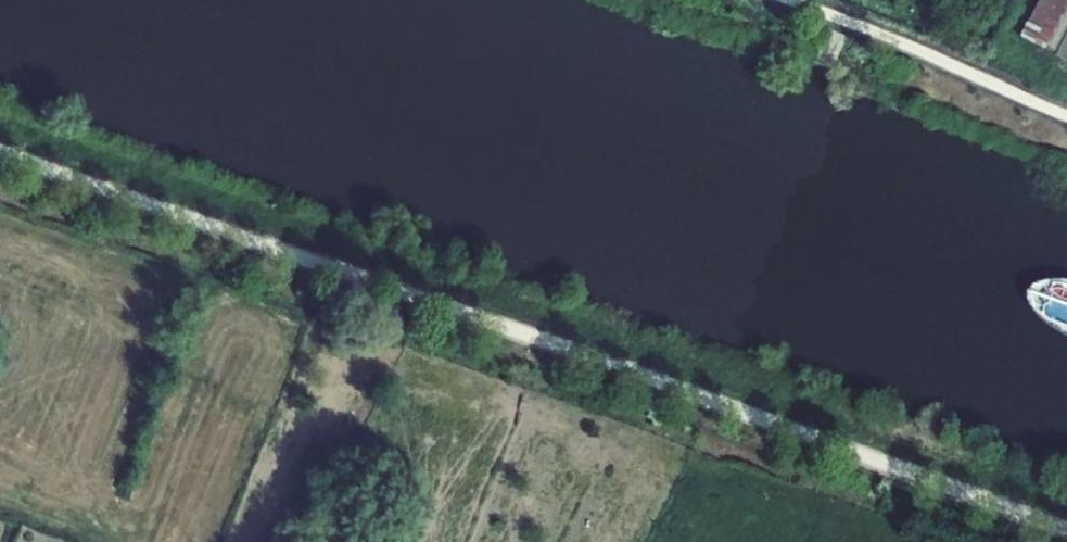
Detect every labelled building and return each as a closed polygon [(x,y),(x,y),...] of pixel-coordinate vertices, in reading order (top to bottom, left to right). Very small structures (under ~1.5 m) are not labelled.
[(1017,39),(1050,57),(1066,25),(1066,0),(1037,0),(1017,39)] [(1066,66),(1066,25),(1050,57),(1066,66)]
